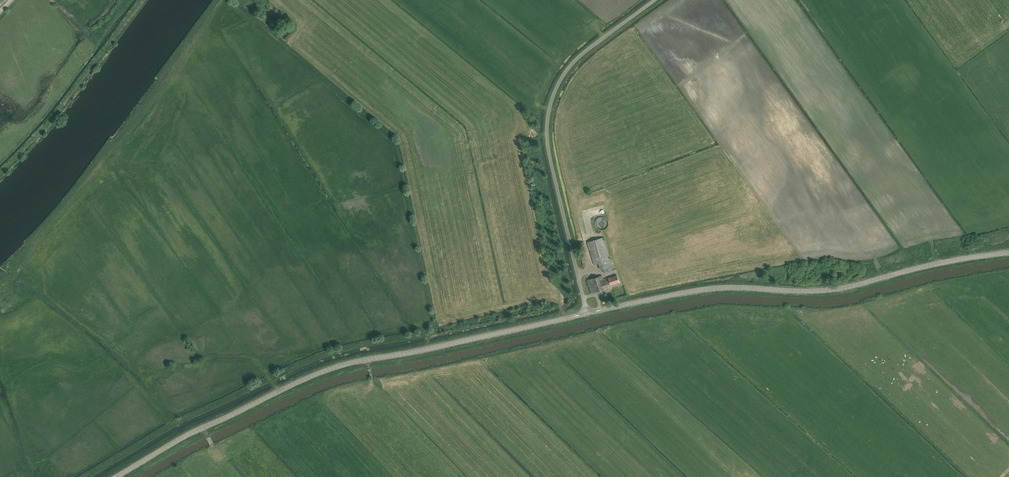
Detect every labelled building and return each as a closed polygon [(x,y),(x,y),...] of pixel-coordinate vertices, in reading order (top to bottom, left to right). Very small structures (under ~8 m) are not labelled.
[(603,216),(601,216),(600,217),(599,217),(598,218),(597,219),(596,220),(596,221),(596,222),(595,223),(596,224),(596,225),(596,226),(597,227),(598,228),(599,229),(600,229),(601,230),(603,230),(604,229),(605,229),(606,228),(607,227),(608,227),(608,225),(608,224),(609,223),(608,222),(608,221),(608,220),(607,219),(606,218),(605,217),(604,217),(603,216)] [(613,270),(604,237),(588,241),(595,264),(599,263),(601,269),(603,269),(604,273),(613,270)] [(604,279),(602,275),(598,276),(587,279),(591,293),(603,290),(602,290),(612,286),(611,285),(619,282),(617,275),(609,278),(608,277),(604,279)]
